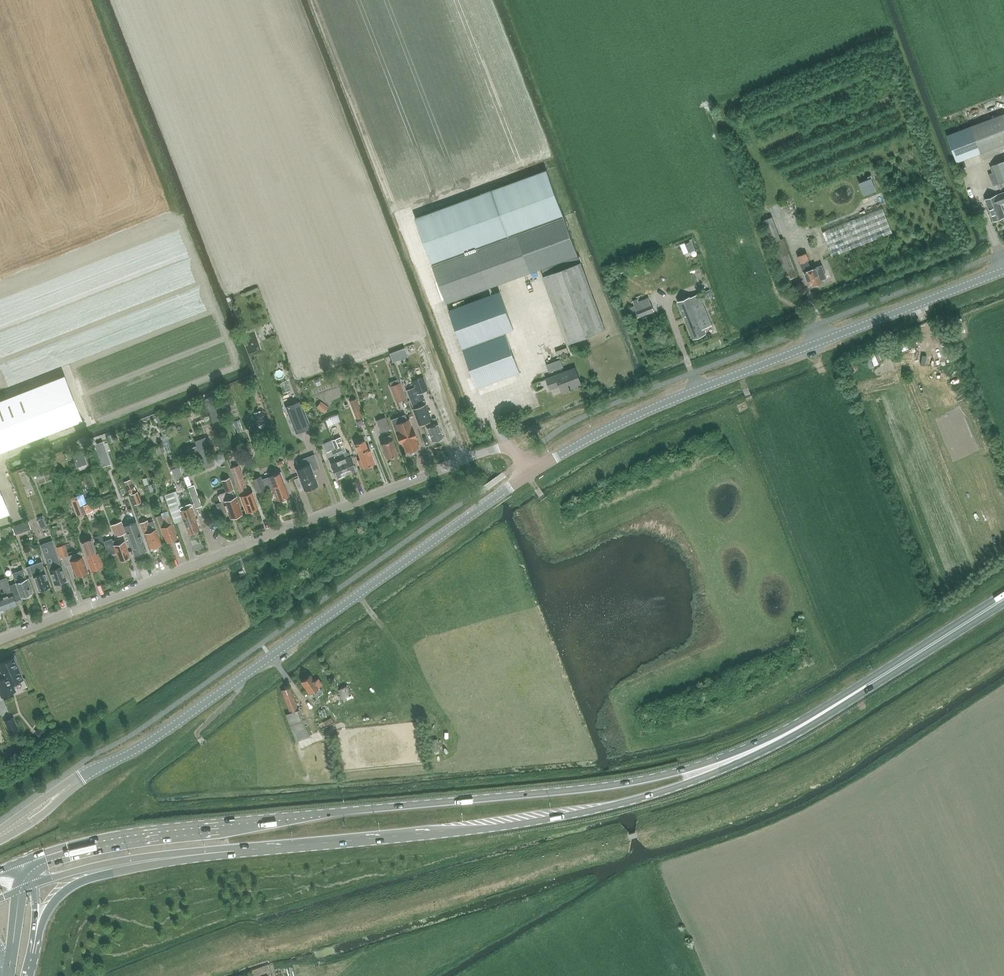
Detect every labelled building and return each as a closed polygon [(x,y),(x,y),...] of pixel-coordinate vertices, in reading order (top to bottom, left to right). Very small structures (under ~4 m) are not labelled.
[(1003,143),(1003,113),(947,135),(957,161),(1003,143)] [(990,166),(992,172),(994,171),(998,183),(1003,181),(1003,161),(1002,162),(992,166),(990,166)] [(446,302),(524,274),(578,255),(547,170),(415,218),(446,302)] [(1003,217),(1003,214),(1000,204),(1003,203),(1003,191),(985,199),(993,221),(1003,217)] [(822,232),(832,256),(892,232),(883,208),(822,232)] [(797,274),(783,237),(769,242),(784,279),(797,274)] [(692,242),(686,245),(689,252),(695,250),(692,242)] [(806,253),(798,256),(800,263),(809,286),(813,284),(813,285),(822,282),(821,279),(826,277),(821,265),(811,269),(808,260),(809,259),(806,253)] [(580,255),(542,269),(545,275),(542,276),(567,343),(606,329),(581,262),(582,261),(580,255)] [(500,291),(449,309),(462,347),(506,331),(513,328),(500,291)] [(691,296),(678,302),(693,338),(706,333),(704,328),(712,325),(699,294),(691,297),(691,296)] [(638,299),(633,301),(636,309),(639,317),(654,310),(651,303),(649,297),(639,301),(638,299)] [(506,331),(462,347),(477,386),(520,371),(506,331)] [(906,338),(893,343),(897,352),(909,348),(906,338)] [(404,348),(390,353),(390,354),(393,361),(407,356),(405,348),(404,348)] [(880,350),(875,352),(878,360),(883,358),(880,350)] [(561,359),(546,364),(549,372),(563,367),(561,359)] [(572,388),(581,384),(576,368),(547,379),(551,389),(560,386),(563,393),(573,389),(572,388)] [(50,432),(51,432),(83,419),(66,375),(34,387),(12,396),(0,400),(0,451),(50,432)] [(413,380),(416,394),(428,390),(423,377),(413,380)] [(399,382),(398,379),(389,382),(391,385),(390,386),(396,402),(406,398),(400,382),(399,382)] [(406,390),(413,408),(420,405),(413,387),(406,390)] [(214,396),(205,399),(213,423),(221,420),(216,408),(218,407),(214,396)] [(357,419),(363,417),(356,398),(349,401),(357,419)] [(300,401),(286,407),(296,433),(310,427),(300,401)] [(317,407),(324,413),(328,408),(321,402),(317,407)] [(738,405),(741,412),(748,409),(745,402),(738,405)] [(432,420),(432,419),(426,405),(413,410),(419,425),(425,423),(432,420)] [(262,410),(253,413),(257,425),(266,423),(262,410)] [(415,448),(417,447),(413,439),(416,438),(409,419),(407,419),(405,413),(390,418),(399,442),(402,441),(406,451),(408,450),(409,451),(415,449),(415,448)] [(381,432),(390,429),(385,417),(376,421),(381,432)] [(432,420),(425,423),(432,441),(442,437),(435,418),(432,419),(432,420)] [(166,435),(161,437),(164,447),(170,445),(166,435)] [(387,459),(398,454),(390,435),(382,438),(384,442),(381,444),(387,459)] [(337,438),(333,440),(338,454),(343,452),(341,447),(344,446),(340,437),(337,438)] [(334,457),(339,456),(333,440),(323,444),(327,453),(332,450),(334,457)] [(367,449),(364,440),(356,443),(362,459),(358,460),(361,468),(375,463),(369,448),(367,449)] [(111,463),(103,441),(94,444),(102,466),(111,463)] [(240,447),(234,449),(238,459),(244,457),(240,447)] [(195,449),(185,453),(189,464),(199,460),(195,449)] [(81,450),(72,453),(75,459),(76,459),(78,466),(86,463),(81,450)] [(343,452),(338,454),(339,456),(340,460),(346,474),(356,470),(350,456),(350,455),(349,453),(347,453),(346,452),(344,452),(343,452)] [(219,454),(216,458),(217,462),(222,463),(225,459),(223,455),(219,454)] [(312,489),(311,487),(318,485),(312,471),(319,468),(314,454),(301,459),(303,465),(295,468),(304,490),(306,489),(308,491),(312,489)] [(336,478),(346,474),(340,460),(330,464),(336,478)] [(243,479),(238,466),(230,469),(246,512),(257,508),(252,493),(249,494),(246,485),(243,479)] [(284,480),(280,471),(275,473),(276,474),(262,480),(260,476),(252,479),(257,492),(258,492),(264,489),(263,487),(271,484),(277,500),(280,499),(281,500),(285,499),(285,497),(289,496),(283,481),(284,480)] [(242,513),(236,497),(233,489),(229,477),(221,480),(225,492),(219,494),(221,502),(219,503),(222,512),(227,511),(229,518),(242,513)] [(151,484),(144,486),(147,496),(154,494),(151,484)] [(196,508),(202,506),(194,485),(188,487),(196,508)] [(126,490),(120,492),(124,503),(130,501),(126,490)] [(9,513),(0,491),(0,516),(9,513)] [(174,492),(165,495),(174,523),(181,520),(183,519),(182,517),(182,515),(180,510),(179,509),(179,508),(180,506),(181,506),(176,491),(174,492)] [(137,492),(130,494),(134,504),(141,502),(137,492)] [(83,494),(71,498),(78,517),(86,514),(83,506),(82,505),(87,503),(83,494)] [(91,503),(83,506),(86,514),(94,511),(91,503)] [(179,508),(179,509),(180,510),(182,515),(182,517),(183,519),(189,533),(199,530),(194,515),(195,515),(191,504),(189,503),(181,506),(180,506),(179,508)] [(177,538),(167,510),(161,513),(161,514),(157,516),(161,527),(166,542),(177,538)] [(45,518),(38,520),(41,528),(48,525),(45,518)] [(136,520),(124,523),(135,552),(147,548),(136,520)] [(148,520),(140,523),(149,546),(151,546),(152,547),(158,545),(157,544),(161,542),(153,520),(148,522),(148,520)] [(122,522),(111,526),(115,537),(126,533),(122,522)] [(18,525),(13,527),(15,534),(21,532),(18,525)] [(121,542),(119,538),(112,541),(111,538),(103,541),(109,555),(116,553),(118,560),(120,559),(121,561),(125,559),(125,558),(130,557),(124,541),(121,542)] [(97,553),(96,551),(92,539),(80,543),(90,570),(94,568),(96,571),(100,569),(100,568),(102,567),(101,566),(104,565),(99,552),(97,553)] [(52,541),(41,545),(48,565),(55,584),(56,584),(57,585),(61,583),(61,582),(65,580),(60,566),(58,567),(56,562),(59,561),(52,541)] [(64,545),(57,547),(58,550),(61,557),(62,557),(68,555),(65,545),(64,545)] [(81,551),(68,556),(71,565),(72,568),(73,568),(76,576),(88,572),(81,551)] [(41,561),(30,565),(33,576),(38,590),(43,588),(44,590),(49,588),(48,587),(50,586),(43,567),(41,561)] [(9,585),(15,601),(22,599),(21,598),(33,593),(27,578),(26,578),(23,569),(12,573),(16,583),(9,585)] [(9,585),(6,577),(0,579),(0,588),(2,587),(5,594),(0,596),(0,612),(17,606),(15,601),(9,585)] [(14,658),(0,664),(0,670),(4,678),(0,680),(0,694),(1,697),(15,691),(12,683),(23,679),(14,658)] [(301,682),(309,693),(314,690),(317,694),(321,691),(318,687),(322,684),(318,679),(315,682),(310,675),(301,682)] [(306,736),(289,688),(281,690),(289,714),(286,715),(295,740),(306,736)] [(13,717),(4,721),(11,735),(19,731),(13,717)]
